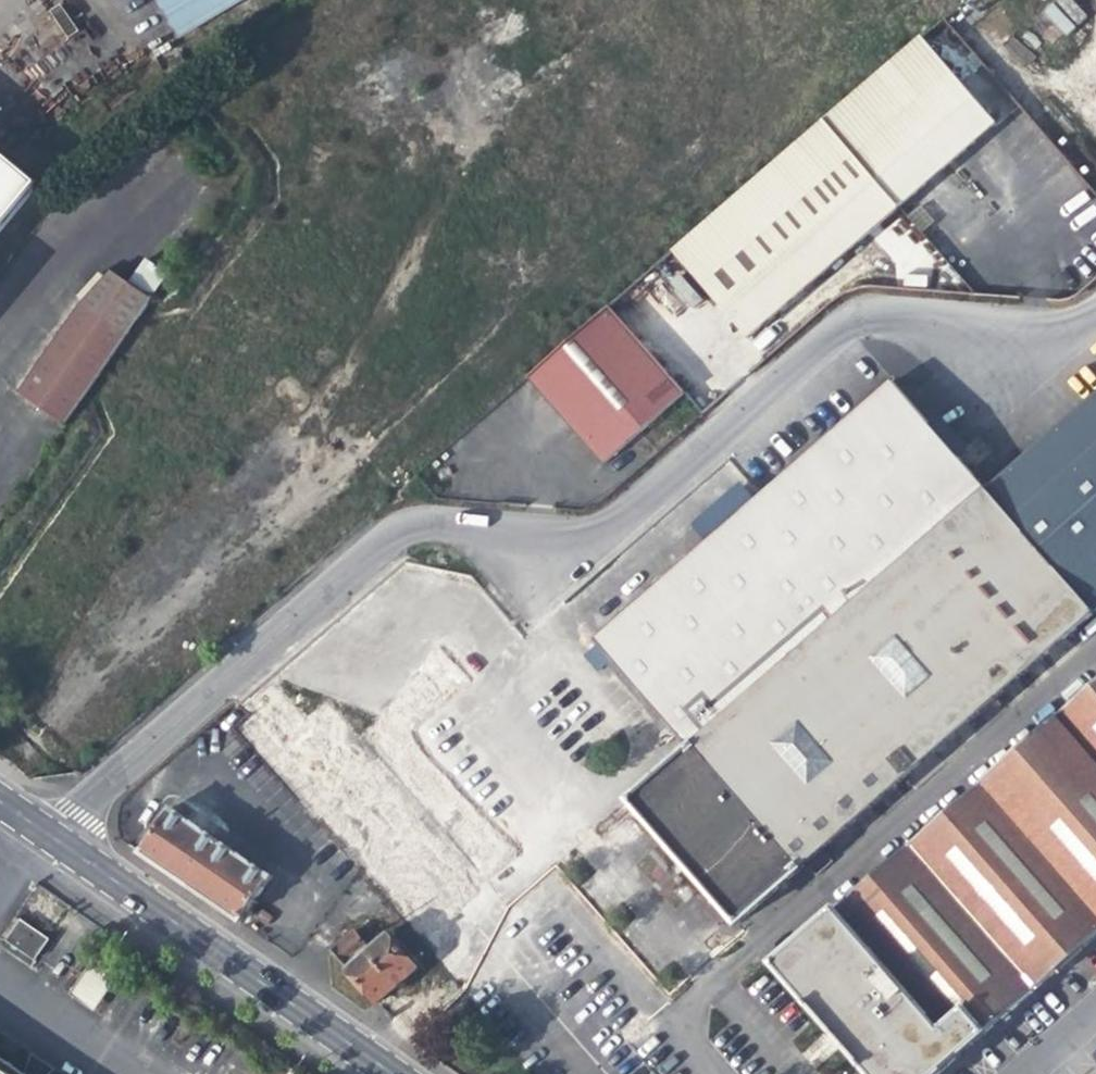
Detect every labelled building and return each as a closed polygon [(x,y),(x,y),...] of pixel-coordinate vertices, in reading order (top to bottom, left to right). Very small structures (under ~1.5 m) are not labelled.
[(237,0),(160,0),(180,34),(237,0)] [(1088,14),(1074,0),(1053,0),(1042,11),(1066,35),(1088,14)] [(62,4),(31,20),(45,49),(77,34),(62,4)] [(820,121),(896,207),(952,158),(993,123),(918,37),(820,121)] [(748,336),(896,207),(820,121),(673,250),(735,321),(748,336)] [(39,184),(0,152),(0,230),(39,184)] [(874,238),(914,282),(936,262),(896,218),(874,238)] [(63,426),(125,337),(81,306),(18,394),(63,426)] [(684,392),(608,307),(527,378),(576,434),(601,463),(684,392)] [(908,378),(897,387),(963,463),(973,455),(908,378)] [(659,734),(679,757),(690,748),(690,749),(987,490),(975,476),(963,463),(897,387),(892,382),(595,639),(632,681),(669,724),(659,734)] [(987,490),(1095,613),(1095,612),(1095,395),(987,490)] [(984,467),(973,455),(963,463),(975,476),(984,467)] [(1074,632),(1095,613),(987,490),(690,749),(798,869),(820,851),(847,827),(870,808),(891,789),(922,762),(958,731),(989,707),(1013,686),(1037,664),(1074,632)] [(1057,717),(1095,762),(1095,683),(1057,717)] [(0,704),(0,721),(8,710),(5,708),(0,704)] [(984,780),(1095,908),(1095,762),(1057,717),(984,780)] [(787,879),(798,869),(690,749),(690,748),(679,757),(630,800),(737,923),(787,879)] [(910,844),(1036,988),(1080,950),(1095,937),(1095,908),(984,780),(910,844)] [(239,922),(256,898),(271,875),(171,806),(139,853),(189,888),(239,922)] [(910,844),(834,910),(942,1031),(966,1010),(986,1032),(1012,1009),(1036,988),(910,844)] [(986,1032),(966,1010),(942,1031),(834,910),(773,963),(869,1073),(939,1073),(986,1032)] [(32,962),(47,940),(10,914),(0,929),(0,941),(32,962)] [(376,1001),(415,968),(387,935),(369,950),(353,931),(331,949),(352,973),(376,1001)] [(89,968),(70,992),(91,1009),(110,984),(89,968)] [(25,1073),(27,1073),(48,1073),(55,1068),(32,1053),(25,1073)] [(25,1073),(0,1055),(0,1073),(27,1073),(25,1073)]
